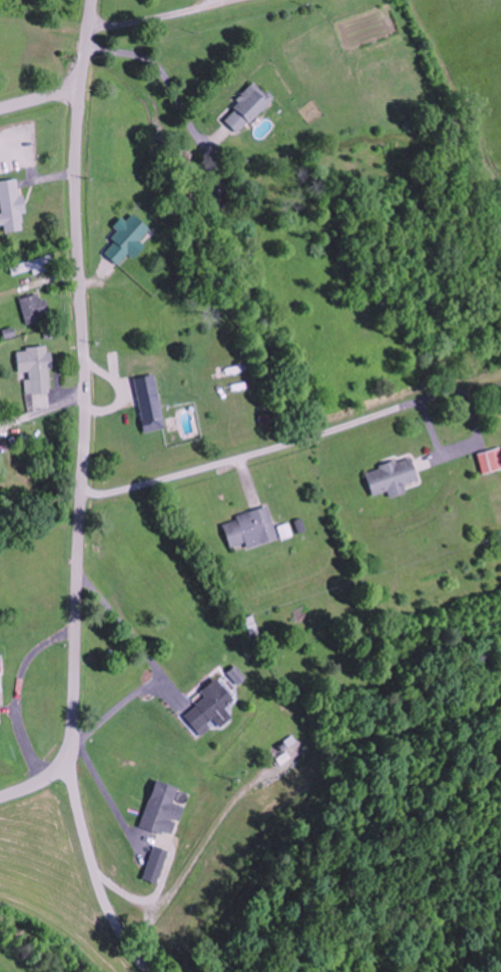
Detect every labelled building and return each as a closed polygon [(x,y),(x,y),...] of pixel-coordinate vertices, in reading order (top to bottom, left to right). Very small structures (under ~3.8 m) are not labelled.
[(273,100),(256,83),(222,117),(239,134),(273,100)] [(24,195),(19,195),(19,180),(0,181),(0,198),(1,198),(2,214),(0,214),(0,225),(5,225),(5,231),(25,230),(24,195)] [(51,272),(51,260),(12,262),(12,273),(51,272)] [(46,300),(42,301),(39,294),(20,299),(28,326),(46,321),(44,313),(50,312),(46,300)] [(19,372),(27,372),(28,397),(34,397),(35,407),(50,406),(48,369),(52,369),(51,348),(18,349),(19,372)] [(139,396),(144,432),(165,430),(160,393),(139,396)] [(500,470),(500,448),(478,455),(484,475),(500,470)] [(419,481),(413,458),(366,471),(373,496),(389,491),(391,498),(407,493),(405,485),(419,481)] [(278,538),(269,507),(222,521),(232,552),(278,538)] [(205,698),(184,715),(199,735),(215,723),(218,726),(230,717),(223,709),(234,701),(217,679),(200,692),(205,698)] [(156,781),(139,827),(173,839),(189,793),(156,781)] [(157,884),(169,850),(154,845),(142,879),(157,884)]
